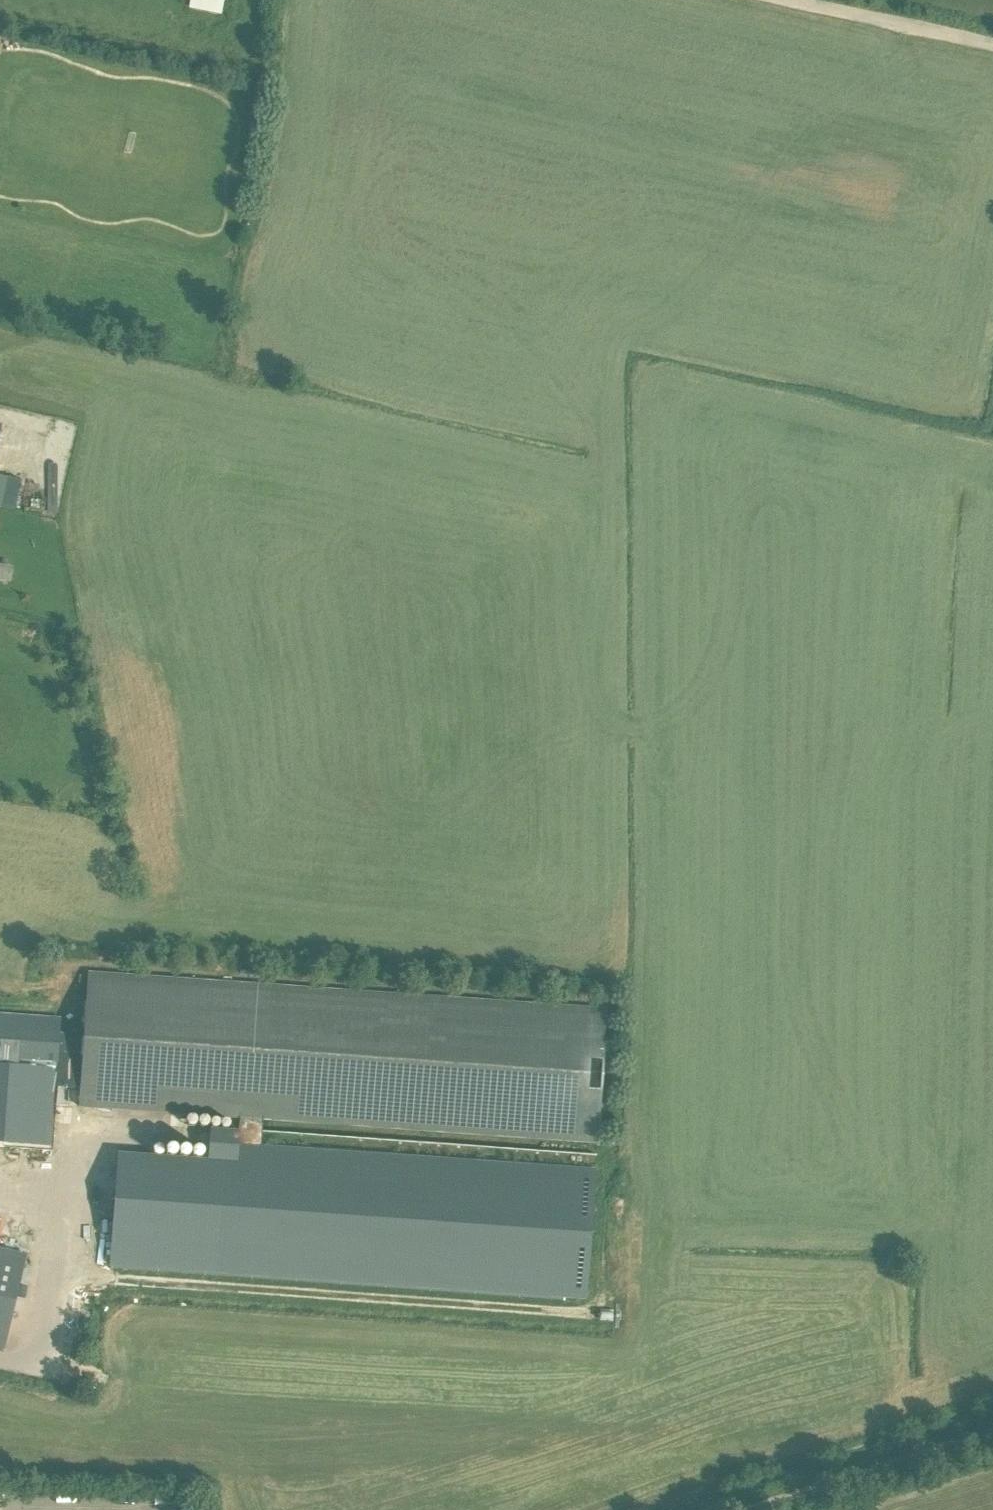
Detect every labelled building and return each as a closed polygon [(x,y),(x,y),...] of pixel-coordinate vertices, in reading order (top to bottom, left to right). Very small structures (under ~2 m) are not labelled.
[(189,8),(222,14),(225,0),(191,0),(189,8)] [(15,511),(21,480),(0,475),(0,507),(15,511)] [(10,581),(12,566),(0,565),(0,580),(10,581)] [(607,1008),(89,972),(80,1106),(598,1142),(607,1008)] [(49,1145),(55,1068),(58,1017),(0,1013),(0,1142),(49,1145)] [(112,1256),(201,1263),(584,1290),(593,1169),(210,1142),(209,1159),(119,1153),(112,1256)] [(26,1254),(0,1248),(0,1347),(4,1348),(26,1254)]
